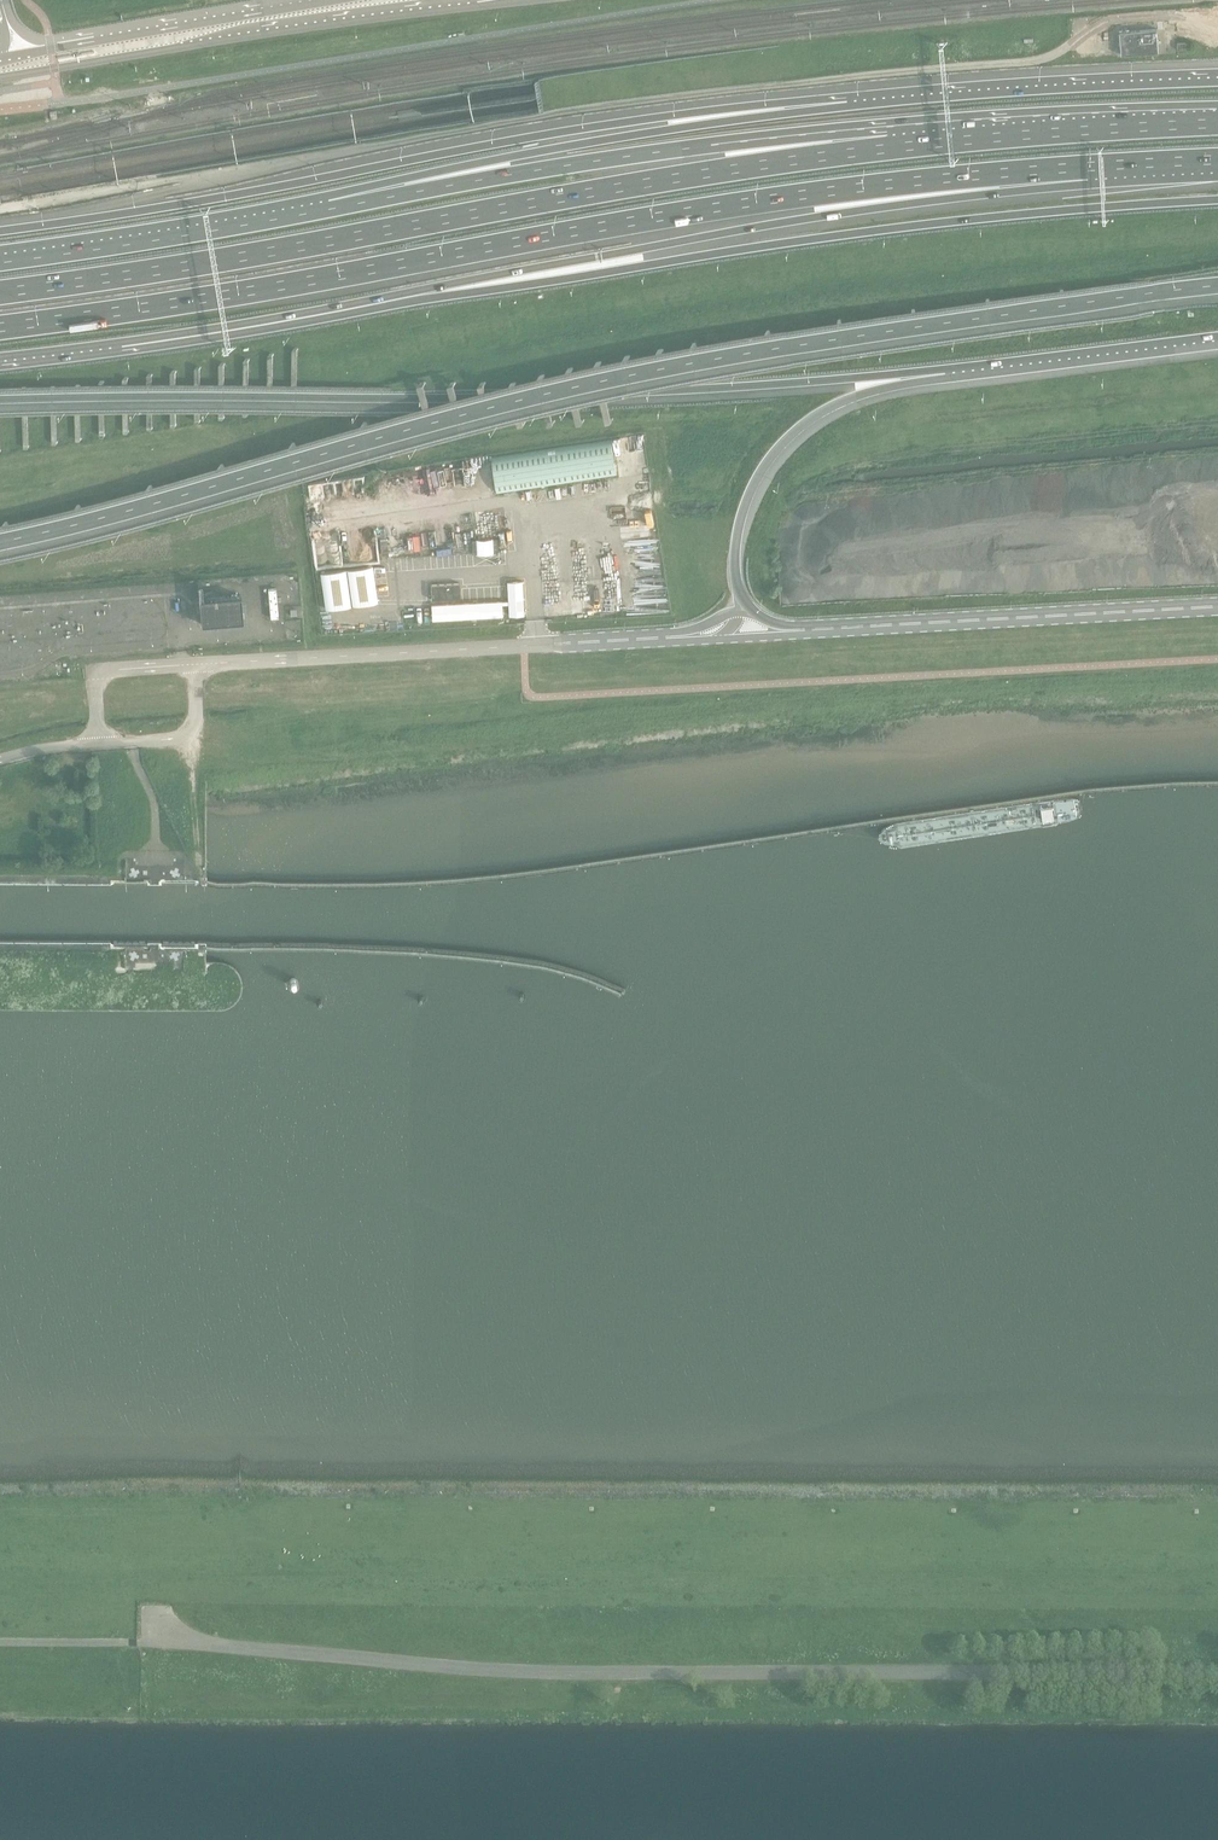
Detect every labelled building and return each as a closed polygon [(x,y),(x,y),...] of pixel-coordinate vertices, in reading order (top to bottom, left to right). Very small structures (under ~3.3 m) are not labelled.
[(1158,38),(1157,29),(1119,32),(1120,42),(1121,55),(1159,52),(1158,38)] [(612,437),(492,454),(498,490),(617,473),(612,437)] [(375,562),(348,566),(353,601),(380,598),(375,562)] [(347,565),(321,569),(325,604),(352,601),(347,565)] [(278,585),(269,586),(271,616),(280,615),(278,585)] [(456,587),(433,588),(434,622),(505,619),(505,598),(457,600),(456,587)] [(243,620),(241,595),(199,599),(201,624),(243,620)]
